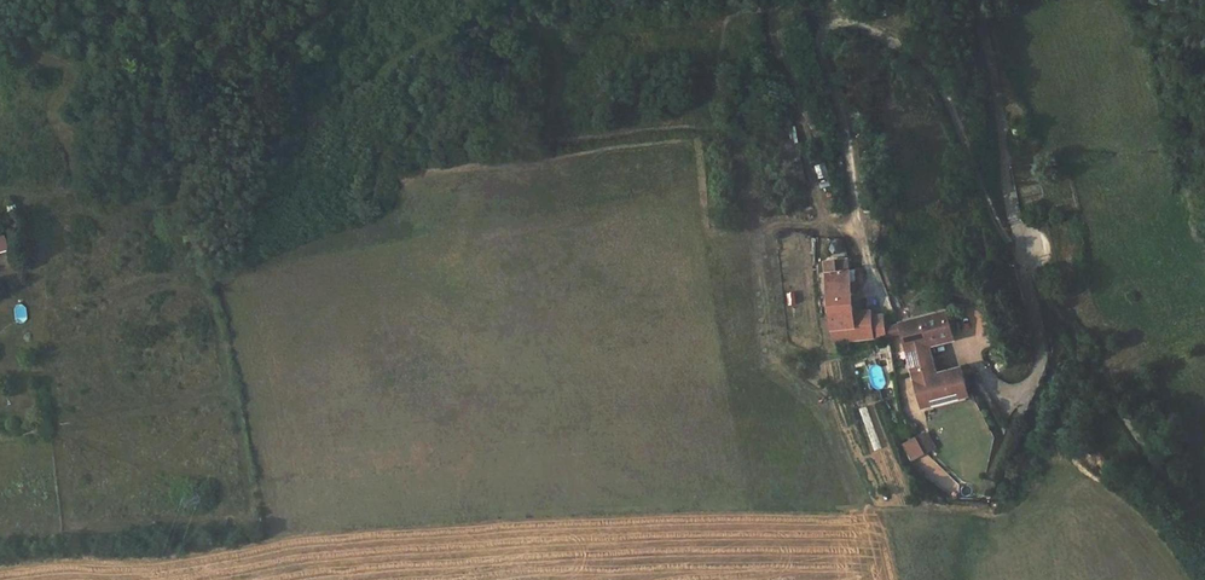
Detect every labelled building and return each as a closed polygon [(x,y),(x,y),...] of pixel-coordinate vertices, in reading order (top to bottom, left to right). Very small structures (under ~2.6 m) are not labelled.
[(795,127),(773,131),(775,143),(793,140),(797,139),(795,127)] [(793,140),(775,143),(779,161),(797,157),(793,140)] [(869,148),(861,149),(862,158),(869,158),(869,148)] [(825,162),(814,166),(818,179),(829,175),(825,162)] [(1040,175),(1040,183),(1054,182),(1054,174),(1040,175)] [(798,190),(785,193),(787,201),(801,198),(798,190)] [(10,248),(5,233),(0,234),(0,251),(10,248)] [(848,259),(826,261),(827,272),(833,341),(886,335),(884,327),(882,314),(871,315),(871,311),(853,313),(850,281),(849,270),(848,259)] [(862,269),(854,270),(855,281),(861,280),(863,278),(862,269)] [(786,292),(787,304),(795,303),(795,292),(786,292)] [(26,305),(16,305),(17,321),(27,321),(26,305)] [(947,311),(900,323),(902,332),(907,350),(923,346),(922,343),(927,342),(928,345),(954,338),(947,311)] [(900,323),(884,327),(886,335),(886,336),(902,332),(900,323)] [(923,346),(926,361),(927,364),(930,376),(935,374),(936,374),(928,345),(923,346)] [(923,346),(907,350),(911,365),(926,361),(923,346)] [(927,364),(912,368),(922,407),(969,394),(962,367),(936,374),(935,374),(936,377),(931,378),(930,376),(927,364)] [(933,447),(925,433),(916,438),(921,448),(924,453),(933,447)] [(921,448),(916,438),(903,446),(908,455),(921,448)] [(911,460),(924,453),(921,448),(908,455),(911,460)] [(927,453),(917,463),(951,497),(961,488),(927,453)]
